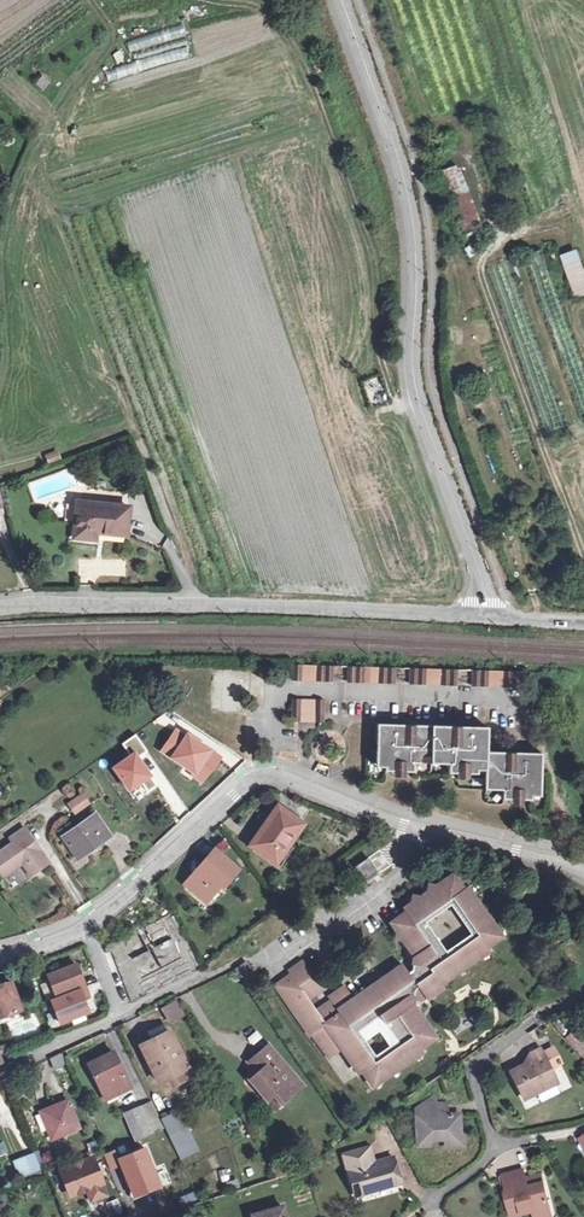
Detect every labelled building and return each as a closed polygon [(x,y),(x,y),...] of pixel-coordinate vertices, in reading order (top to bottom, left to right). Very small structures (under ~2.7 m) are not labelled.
[(50,83),(42,76),(36,84),(44,90),(50,83)] [(444,173),(440,174),(449,200),(452,199),(464,231),(483,224),(462,166),(459,167),(458,164),(443,170),(444,173)] [(560,256),(576,299),(583,296),(583,266),(578,249),(560,256)] [(58,459),(56,452),(47,455),(50,462),(58,459)] [(129,507),(77,502),(75,536),(91,538),(92,530),(127,534),(129,507)] [(333,682),(333,666),(293,665),(293,682),(333,682)] [(395,684),(396,668),(348,666),(348,683),(395,684)] [(457,686),(457,670),(411,668),(410,685),(457,686)] [(519,688),(520,671),(472,670),(472,687),(519,688)] [(293,699),(292,716),(324,717),(324,701),(293,699)] [(431,758),(432,726),(408,726),(378,725),(377,745),(376,762),(385,762),(386,768),(386,771),(393,771),(405,772),(413,772),(414,764),(422,764),(422,758),(431,758)] [(455,727),(432,726),(431,758),(439,758),(439,764),(448,764),(448,772),(456,773),(468,773),(476,773),(477,770),(476,764),(486,764),(486,752),(487,728),(455,727)] [(516,753),(486,752),(486,764),(486,770),(485,784),(494,784),(494,790),(504,790),(503,799),(511,799),(524,800),(531,800),(531,796),(532,791),(541,791),(542,754),(516,753)] [(201,792),(194,783),(180,794),(187,802),(201,792)] [(83,792),(69,802),(75,810),(89,801),(83,792)] [(278,807),(260,833),(263,835),(254,847),(274,861),(287,844),(288,845),(303,824),(278,807)] [(110,836),(95,815),(63,837),(78,858),(110,836)] [(0,851),(0,871),(4,876),(26,861),(34,873),(49,863),(25,828),(10,838),(13,842),(0,851)] [(251,845),(254,847),(263,835),(260,833),(251,845)] [(202,870),(197,874),(195,872),(185,884),(205,902),(221,883),(223,885),(235,869),(215,852),(200,868),(202,870)] [(379,874),(367,858),(355,867),(366,883),(379,874)] [(398,932),(397,939),(404,940),(415,957),(413,970),(408,973),(403,966),(354,1000),(345,988),(328,999),(331,1003),(317,1012),(306,998),(321,987),(304,961),(289,972),(291,975),(277,985),(310,1034),(312,1033),(329,1057),(342,1049),(359,1073),(363,1071),(373,1085),(421,1051),(419,1048),(433,1037),(411,1006),(414,990),(418,987),(425,996),(426,998),(442,987),(440,983),(488,950),(486,947),(500,936),(467,888),(463,889),(453,875),(437,887),(430,885),(429,892),(421,898),(413,896),(412,904),(403,910),(406,913),(392,923),(398,932)] [(175,912),(105,946),(131,1001),(201,967),(175,912)] [(246,982),(256,974),(246,962),(237,968),(246,982)] [(49,975),(57,997),(85,987),(77,964),(49,975)] [(0,986),(0,1018),(22,1010),(11,982),(0,986)] [(57,997),(52,1000),(60,1022),(89,1011),(83,998),(89,996),(85,987),(57,997)] [(414,990),(411,1006),(425,996),(418,987),(414,990)] [(181,1015),(175,1002),(163,1008),(170,1020),(181,1015)] [(246,1038),(252,1046),(262,1038),(256,1030),(246,1038)] [(188,1068),(170,1031),(141,1044),(160,1082),(188,1068)] [(577,1045),(582,1036),(575,1031),(569,1039),(577,1045)] [(86,1057),(98,1083),(108,1078),(112,1088),(128,1080),(111,1045),(86,1057)] [(266,1068),(256,1075),(252,1079),(268,1098),(274,1093),(282,1102),(302,1084),(269,1046),(256,1057),(266,1068)] [(527,1066),(525,1063),(511,1070),(523,1096),(556,1079),(541,1049),(531,1053),(535,1062),(527,1066)] [(531,1053),(525,1063),(527,1066),(535,1062),(531,1053)] [(61,1054),(49,1058),(53,1070),(65,1066),(61,1054)] [(247,1064),(256,1075),(266,1068),(256,1057),(247,1064)] [(17,1099),(23,1096),(14,1075),(8,1077),(17,1099)] [(108,1078),(98,1083),(103,1093),(112,1088),(108,1078)] [(274,1093),(268,1098),(276,1107),(282,1102),(274,1093)] [(142,1113),(154,1108),(148,1094),(120,1106),(135,1141),(150,1135),(142,1113)] [(436,1115),(435,1102),(435,1094),(416,1108),(418,1144),(429,1144),(429,1140),(445,1139),(445,1138),(460,1137),(459,1114),(448,1115),(436,1115)] [(52,1139),(79,1126),(68,1100),(40,1111),(52,1139)] [(448,1101),(435,1102),(436,1115),(448,1115),(448,1101)] [(142,1113),(150,1135),(154,1133),(163,1129),(154,1108),(142,1113)] [(190,1136),(187,1128),(172,1134),(175,1141),(190,1136)] [(163,1129),(154,1133),(159,1142),(167,1138),(163,1129)] [(445,1138),(445,1139),(446,1148),(466,1147),(466,1137),(460,1137),(445,1138)] [(372,1147),(364,1149),(368,1163),(376,1161),(372,1147)] [(145,1190),(147,1193),(161,1188),(144,1149),(119,1159),(133,1195),(145,1190)] [(393,1156),(376,1161),(368,1163),(364,1149),(344,1155),(355,1195),(395,1183),(391,1168),(396,1167),(393,1156)] [(18,1178),(44,1171),(38,1152),(13,1159),(18,1178)] [(92,1158),(61,1170),(70,1194),(87,1188),(92,1200),(106,1194),(92,1158)] [(391,1168),(395,1183),(401,1182),(396,1167),(391,1168)] [(525,1177),(523,1171),(503,1176),(507,1193),(504,1194),(508,1207),(518,1205),(521,1216),(533,1212),(534,1216),(552,1216),(543,1185),(528,1188),(525,1177)] [(540,1173),(525,1177),(528,1188),(543,1185),(540,1173)] [(50,1194),(47,1188),(27,1195),(29,1202),(50,1194)] [(145,1190),(133,1195),(134,1198),(147,1193),(145,1190)] [(5,1198),(0,1199),(0,1216),(9,1212),(5,1198)] [(116,1199),(106,1204),(112,1216),(122,1211),(116,1199)] [(508,1207),(510,1216),(515,1216),(521,1216),(518,1205),(508,1207)] [(253,1216),(286,1216),(283,1207),(252,1215),(253,1216)]
